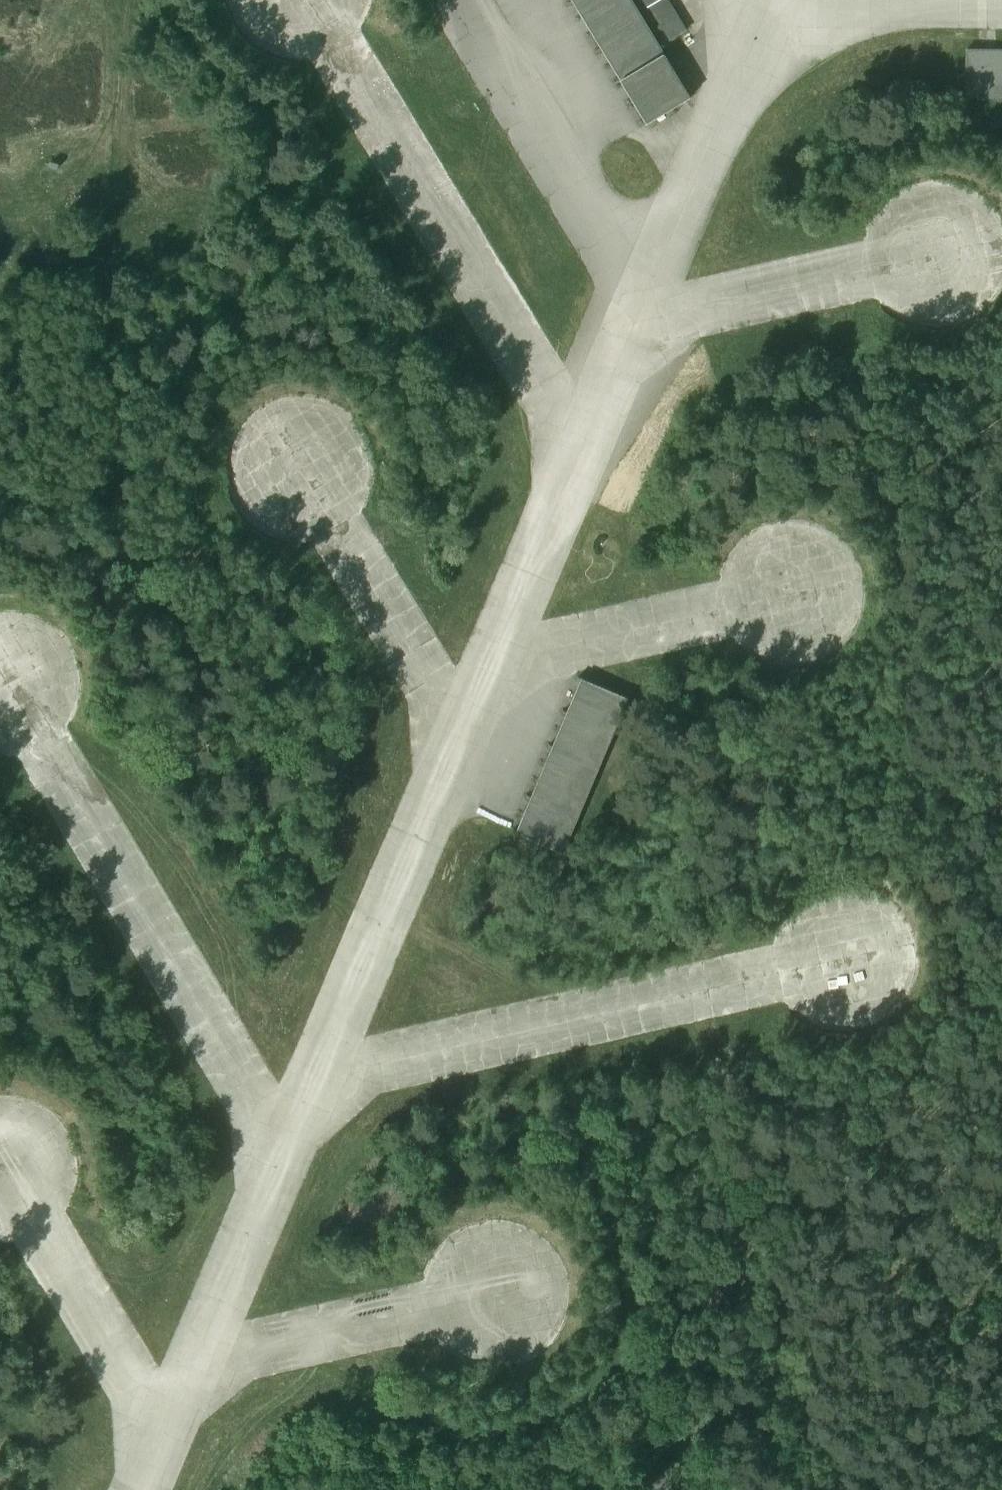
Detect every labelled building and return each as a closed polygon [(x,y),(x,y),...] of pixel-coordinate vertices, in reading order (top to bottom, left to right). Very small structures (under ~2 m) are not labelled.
[(632,0),(572,0),(620,79),(664,52),(632,0)] [(648,6),(669,41),(687,30),(669,0),(657,0),(648,6)] [(966,49),(965,98),(1001,98),(1001,49),(966,49)] [(691,96),(664,52),(620,79),(647,123),(691,96)] [(30,630),(44,686),(34,688),(36,698),(48,695),(52,711),(82,704),(62,622),(30,630)] [(581,679),(517,832),(563,852),(628,698),(581,679)]
